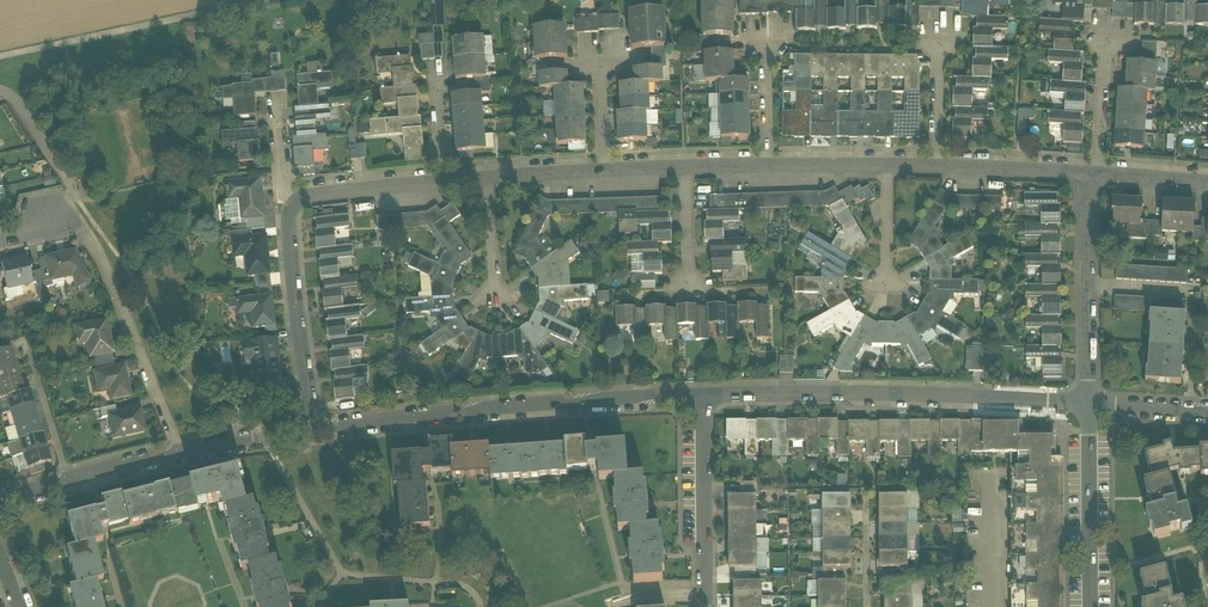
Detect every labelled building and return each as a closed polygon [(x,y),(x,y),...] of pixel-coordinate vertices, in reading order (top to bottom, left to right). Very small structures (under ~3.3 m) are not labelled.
[(789,13),(796,13),(796,12),(797,12),(797,0),(789,0),(789,13)] [(827,27),(827,10),(827,0),(814,0),(814,12),(797,12),(796,12),(796,13),(796,31),(816,31),(816,27),(827,27)] [(797,12),(814,12),(814,0),(797,0),(797,12)] [(858,25),(858,8),(858,0),(846,0),(846,10),(827,10),(827,27),(827,29),(846,29),(846,25),(858,25)] [(888,24),(888,9),(888,0),(876,0),(876,8),(858,8),(858,25),(858,27),(877,27),(877,23),(888,24)] [(888,9),(888,24),(888,27),(907,27),(907,22),(919,22),(920,7),(920,0),(907,0),(907,9),(888,9)] [(955,8),(963,8),(963,0),(955,0),(955,8)] [(978,18),(990,18),(990,5),(1010,6),(1010,0),(963,0),(963,8),(963,9),(973,9),(973,18),(978,18)] [(1063,22),(1071,22),(1083,23),(1084,8),(1092,9),(1093,0),(1056,0),(1055,6),(1064,7),(1063,22)] [(1153,6),(1146,6),(1135,5),(1135,6),(1135,20),(1134,24),(1154,25),(1154,21),(1165,21),(1166,7),(1166,0),(1153,0),(1153,6)] [(1196,22),(1196,8),(1197,0),(1184,0),(1183,7),(1166,7),(1165,21),(1165,25),(1183,26),(1183,22),(1196,22)] [(1113,18),(1120,19),(1121,5),(1113,4),(1113,11),(1113,18)] [(704,35),(704,36),(714,36),(735,36),(735,5),(704,5),(704,35)] [(1120,19),(1127,19),(1128,5),(1121,5),(1120,19)] [(1135,6),(1128,5),(1127,19),(1135,20),(1135,6)] [(1196,8),(1196,22),(1196,27),(1207,27),(1207,8),(1196,8)] [(630,12),(631,31),(662,29),(661,10),(630,12)] [(620,15),(612,16),(613,30),(620,30),(620,15)] [(973,48),(978,48),(991,49),(991,31),(1009,31),(1009,19),(990,18),(978,18),(978,30),(973,30),(973,48)] [(1053,34),(1052,52),(1073,53),(1074,34),(1070,34),(1071,22),(1063,22),(1040,20),(1039,33),(1053,34)] [(537,59),(547,59),(567,58),(565,26),(535,27),(537,59)] [(663,47),(662,29),(631,31),(632,48),(651,47),(663,47)] [(697,35),(697,45),(714,45),(714,36),(704,36),(704,35),(697,35)] [(454,41),(456,61),(484,58),(483,38),(454,41)] [(443,45),(435,46),(436,60),(444,59),(443,45)] [(714,53),(714,45),(697,45),(697,54),(705,54),(705,53),(714,53)] [(422,61),(429,60),(428,46),(421,47),(422,61)] [(429,60),(436,60),(435,46),(428,46),(429,60)] [(651,47),(652,55),(666,54),(666,47),(663,47),(651,47)] [(972,60),(972,79),(989,79),(991,79),(992,62),(1008,62),(1008,49),(991,49),(978,48),(978,60),(972,60)] [(1063,65),(1062,83),(1081,84),(1083,65),(1079,65),(1080,53),(1073,53),(1052,52),(1049,51),(1048,64),(1063,65)] [(705,54),(706,67),(733,67),(733,53),(714,53),(705,53),(705,54)] [(1146,64),(1146,56),(1141,56),(1132,56),(1131,63),(1146,64)] [(393,72),(395,89),(412,88),(414,88),(412,69),(408,69),(406,57),(376,60),(377,73),(393,72)] [(799,93),(810,93),(810,79),(811,57),(795,57),(795,73),(796,73),(796,85),(783,85),(783,92),(799,93)] [(811,57),(810,79),(826,79),(826,93),(838,93),(838,79),(838,57),(811,57)] [(838,57),(838,79),(853,79),(853,93),(864,93),(865,79),(865,57),(838,57)] [(865,57),(865,79),(879,79),(879,93),(892,93),(892,79),(892,58),(865,57)] [(486,77),(484,58),(456,61),(458,81),(474,80),(486,79),(486,77)] [(892,58),(892,79),(907,79),(907,93),(918,93),(919,64),(916,64),(916,58),(892,58)] [(532,59),(533,67),(547,67),(547,59),(537,59),(532,59)] [(1126,63),(1125,76),(1155,78),(1155,65),(1146,64),(1131,63),(1126,63)] [(548,73),(547,67),(533,67),(533,75),(540,75),(540,74),(548,73)] [(696,82),(706,82),(706,67),(696,67),(696,68),(694,68),(694,80),(696,80),(696,82)] [(706,82),(721,81),(734,81),(733,67),(706,67),(706,82)] [(635,69),(635,84),(649,83),(663,83),(663,68),(652,69),(635,69)] [(540,89),(555,88),(568,87),(567,72),(548,73),(540,74),(540,75),(540,89)] [(297,89),(299,107),(318,106),(317,88),(333,87),(332,73),(301,76),(302,88),(297,89)] [(241,76),(242,85),(252,84),(252,82),(251,75),(241,76)] [(1125,76),(1125,91),(1147,92),(1154,92),(1155,78),(1125,76)] [(474,80),(475,86),(490,85),(489,77),(486,77),(486,79),(474,80)] [(272,93),(279,93),(278,78),(271,79),(272,93)] [(285,78),(278,78),(279,93),(286,92),(285,78)] [(953,109),(958,109),(971,109),(971,91),(989,91),(989,79),(972,79),(957,78),(957,89),(954,89),(953,109)] [(265,94),(272,93),(271,79),(264,79),(264,81),(265,92),(265,94)] [(264,81),(252,82),(252,84),(242,85),(232,86),(232,88),(222,89),(223,101),(233,100),(235,117),(257,116),(255,93),(265,92),(264,81)] [(721,81),(721,95),(749,95),(748,81),(734,81),(721,81)] [(1066,96),(1065,113),(1079,114),(1083,114),(1085,96),(1081,96),(1081,84),(1062,83),(1051,82),(1050,95),(1066,96)] [(649,98),(649,83),(635,84),(621,85),(621,99),(649,98)] [(490,93),(490,85),(475,86),(476,94),(480,93),(480,94),(490,93)] [(555,88),(556,102),(583,101),(583,86),(568,87),(555,88)] [(413,99),(412,88),(395,89),(382,91),(383,103),(398,102),(399,120),(417,118),(419,118),(417,99),(413,99)] [(1118,90),(1117,104),(1146,106),(1147,92),(1125,91),(1118,90)] [(452,96),(454,110),(482,108),(480,94),(480,93),(476,94),(452,96)] [(799,134),(810,134),(810,113),(810,93),(799,93),(798,113),(783,113),(783,137),(794,137),(794,138),(799,138),(799,134)] [(826,93),(825,93),(825,113),(810,113),(810,134),(810,137),(821,137),(821,138),(827,138),(827,134),(837,134),(837,114),(838,93),(826,93)] [(864,93),(853,93),(852,114),(837,114),(837,134),(837,138),(848,138),(853,138),(853,134),(864,134),(864,114),(864,93)] [(892,93),(879,93),(879,114),(864,114),(864,134),(864,138),(875,138),(875,139),(880,139),(880,135),(891,135),(891,114),(892,93)] [(907,93),(906,93),(906,114),(891,114),(891,135),(891,138),(902,138),(902,139),(908,139),(908,135),(918,135),(918,93),(907,93)] [(712,110),(721,110),(721,95),(711,96),(709,96),(709,110),(712,110)] [(721,95),(721,110),(749,109),(749,95),(721,95)] [(650,112),(649,98),(621,99),(622,113),(646,112),(650,112)] [(556,102),(556,116),(584,115),(583,101),(556,102)] [(1117,104),(1116,119),(1145,120),(1146,106),(1117,104)] [(295,119),(297,138),(317,136),(315,119),(331,117),(330,105),(318,106),(299,107),(300,119),(295,119)] [(454,110),(455,124),(483,122),(482,108),(454,110)] [(721,110),(721,124),(749,124),(749,109),(721,110)] [(988,109),(971,109),(958,109),(957,120),(953,120),(952,139),(971,139),(971,121),(988,121),(988,109)] [(647,126),(646,112),(622,113),(618,113),(619,128),(647,126)] [(1079,126),(1079,114),(1065,113),(1048,112),(1048,125),(1064,126),(1063,145),(1082,146),(1083,126),(1079,126)] [(556,116),(557,131),(585,129),(584,115),(556,116)] [(418,129),(417,118),(399,120),(386,121),(387,134),(403,133),(404,151),(422,149),(424,149),(422,129),(418,129)] [(1017,139),(1025,139),(1026,119),(1018,118),(1017,139)] [(1116,119),(1115,133),(1144,135),(1145,120),(1116,119)] [(372,135),(387,134),(386,121),(371,122),(372,135)] [(455,124),(456,138),(484,136),(483,122),(455,124)] [(240,124),(241,131),(255,130),(257,130),(256,123),(240,124)] [(713,139),(722,139),(721,124),(711,124),(711,137),(713,139)] [(749,138),(749,124),(721,124),(722,139),(749,138)] [(648,140),(647,126),(619,128),(620,142),(648,140)] [(568,144),(570,144),(585,144),(586,144),(585,129),(557,131),(558,144),(558,145),(568,144)] [(237,145),(239,162),(261,160),(259,142),(256,142),(255,130),(241,131),(222,133),(223,146),(237,145)] [(556,144),(558,144),(557,131),(549,131),(549,144),(556,144)] [(1143,149),(1144,135),(1115,133),(1114,147),(1143,149)] [(314,167),(314,164),(313,149),(317,149),(329,148),(328,143),(331,142),(330,140),(328,140),(328,135),(317,136),(297,138),(298,149),(294,149),(295,169),(297,169),(314,167)] [(494,135),(484,136),(485,150),(495,150),(494,135)] [(473,152),(485,150),(484,136),(456,138),(458,153),(459,153),(473,152)] [(585,151),(585,144),(570,144),(571,152),(585,151)] [(359,146),(361,160),(368,159),(366,145),(359,146)] [(350,147),(351,161),(358,160),(357,146),(350,147)] [(320,152),(317,149),(313,149),(314,164),(321,164),(320,152)] [(404,151),(405,158),(423,156),(422,149),(404,151)] [(459,153),(460,160),(474,159),(473,152),(459,153)] [(424,164),(423,156),(405,158),(405,166),(424,164)] [(297,169),(297,177),(315,175),(314,167),(297,169)] [(229,200),(244,199),(245,208),(241,209),(242,220),(247,219),(264,218),(260,180),(227,184),(227,189),(227,193),(228,193),(229,200)] [(1060,193),(1060,184),(1023,184),(1023,193),(1060,193)] [(851,187),(844,191),(852,203),(859,199),(854,191),(851,187)] [(859,199),(861,203),(867,200),(860,187),(854,191),(859,199)] [(867,200),(869,203),(875,200),(868,187),(862,191),(867,200)] [(835,188),(824,193),(825,207),(830,208),(843,201),(839,194),(835,188)] [(846,207),(852,203),(844,191),(839,194),(843,201),(846,207)] [(945,210),(951,211),(951,197),(940,191),(933,202),(945,210)] [(1041,207),(1041,225),(1056,225),(1060,225),(1060,206),(1056,206),(1055,194),(1024,194),(1025,207),(1041,207)] [(1001,197),(986,197),(986,211),(1001,212),(1001,197)] [(548,218),(554,216),(553,201),(548,201),(541,198),(535,211),(548,217),(548,218)] [(232,221),(242,220),(241,209),(245,208),(244,199),(229,200),(229,202),(227,202),(227,205),(225,207),(226,219),(232,221)] [(575,216),(583,215),(582,200),(575,201),(575,216)] [(1127,225),(1130,225),(1141,225),(1141,222),(1142,202),(1112,200),(1111,213),(1113,213),(1113,224),(1127,225)] [(839,234),(831,248),(849,258),(850,259),(854,252),(852,249),(865,241),(846,207),(843,201),(830,208),(845,234),(842,235),(839,234)] [(924,260),(926,259),(943,249),(935,236),(934,237),(930,235),(945,210),(933,202),(909,242),(922,250),(920,253),(924,260)] [(1192,234),(1193,234),(1193,228),(1195,204),(1163,202),(1162,223),(1161,232),(1163,232),(1192,234)] [(453,204),(447,208),(455,220),(461,216),(453,204)] [(437,206),(427,213),(428,227),(434,227),(433,226),(445,218),(441,212),(437,206)] [(449,224),(455,220),(447,208),(441,212),(445,218),(449,224)] [(708,222),(739,221),(739,210),(737,210),(730,210),(724,211),(717,211),(704,211),(704,212),(708,212),(708,222)] [(532,269),(533,268),(550,257),(541,244),(539,246),(535,244),(548,218),(548,217),(535,211),(515,253),(528,259),(527,262),(532,269)] [(640,213),(635,213),(636,226),(637,226),(652,226),(653,243),(657,243),(672,243),(671,224),(667,224),(666,213),(671,213),(671,212),(661,212),(654,213),(647,213),(640,213)] [(414,228),(421,228),(420,213),(413,214),(414,228)] [(421,228),(428,227),(427,213),(420,213),(421,228)] [(637,234),(637,226),(636,226),(635,213),(632,213),(625,214),(619,214),(620,234),(637,234)] [(400,230),(407,229),(405,214),(398,215),(400,230)] [(407,229),(414,228),(413,214),(405,214),(407,229)] [(318,250),(322,250),(336,248),(334,230),(350,228),(349,215),(314,219),(314,220),(318,220),(319,231),(315,231),(318,250)] [(385,231),(392,230),(391,215),(384,216),(385,231)] [(392,230),(400,230),(398,215),(391,215),(392,230)] [(378,231),(385,231),(384,216),(377,217),(378,231)] [(247,219),(247,231),(252,231),(265,229),(264,218),(247,219)] [(445,252),(438,266),(456,274),(458,275),(461,268),(459,265),(471,257),(449,224),(445,218),(433,226),(434,227),(450,251),(447,253),(445,252)] [(705,242),(716,241),(724,241),(723,224),(739,223),(739,221),(708,222),(708,223),(705,223),(705,242)] [(1148,222),(1141,222),(1141,225),(1130,225),(1129,239),(1147,240),(1148,236),(1148,222)] [(1162,223),(1155,222),(1154,237),(1162,237),(1163,232),(1161,232),(1162,223)] [(1041,238),(1041,256),(1056,256),(1060,256),(1060,237),(1056,237),(1056,225),(1041,225),(1025,226),(1025,238),(1041,238)] [(1192,243),(1200,243),(1201,228),(1193,228),(1193,234),(1192,234),(1192,243)] [(1201,228),(1200,243),(1207,244),(1207,243),(1207,239),(1207,229),(1201,228)] [(253,238),(252,231),(247,231),(229,233),(230,240),(233,240),(253,238)] [(841,270),(849,258),(831,248),(808,234),(801,246),(827,261),(825,264),(823,264),(822,280),(842,280),(844,280),(844,272),(841,270)] [(247,265),(248,276),(255,276),(270,274),(266,236),(253,238),(233,240),(235,257),(250,256),(251,265),(247,265)] [(930,281),(931,281),(951,282),(952,266),(949,266),(947,263),(973,248),(966,236),(943,249),(926,259),(933,271),(930,273),(930,281)] [(747,241),(724,241),(716,241),(716,253),(712,253),(713,272),(722,272),(732,272),(732,271),(731,254),(747,253),(747,241)] [(539,290),(541,290),(561,289),(560,273),(557,273),(555,270),(579,253),(571,242),(550,257),(533,268),(542,280),(539,282),(539,290)] [(658,254),(657,243),(653,243),(626,244),(627,257),(643,256),(643,273),(643,275),(655,274),(662,274),(662,254),(658,254)] [(321,280),(325,280),(340,278),(338,260),(354,258),(352,246),(336,248),(322,250),(323,261),(319,261),(321,280)] [(71,274),(77,287),(89,281),(74,251),(45,257),(45,259),(50,278),(71,274)] [(450,288),(456,274),(438,266),(414,254),(408,267),(435,280),(433,283),(431,283),(432,299),(452,297),(454,297),(453,289),(450,288)] [(1041,268),(1042,286),(1056,286),(1061,286),(1060,267),(1056,267),(1056,256),(1041,256),(1025,256),(1025,268),(1041,268)] [(36,283),(37,288),(45,287),(43,280),(50,278),(45,259),(39,260),(41,270),(33,272),(30,273),(33,284),(36,283)] [(1,263),(7,289),(33,284),(30,273),(28,262),(14,265),(13,260),(1,263)] [(1116,280),(1137,281),(1138,267),(1117,265),(1116,280)] [(1137,281),(1166,283),(1167,269),(1138,267),(1137,281)] [(1176,269),(1167,269),(1166,283),(1187,284),(1188,279),(1188,270),(1176,269)] [(722,272),(723,281),(747,280),(746,270),(732,271),(732,272),(722,272)] [(631,274),(631,283),(655,282),(655,274),(643,275),(643,273),(631,274)] [(256,287),(257,287),(272,286),(270,274),(255,276),(256,287)] [(325,310),(329,310),(344,308),(342,290),(358,289),(356,276),(340,278),(325,280),(327,291),(323,292),(325,310)] [(842,294),(842,280),(822,280),(796,279),(795,293),(825,294),(825,297),(823,299),(830,312),(848,302),(849,301),(845,294),(842,294)] [(924,303),(925,303),(942,314),(950,300),(948,299),(948,295),(978,295),(978,282),(951,282),(931,281),(931,296),(928,296),(924,303)] [(273,295),(272,286),(257,287),(258,297),(270,296),(273,295)] [(535,312),(537,313),(555,321),(561,307),(559,306),(559,302),(589,300),(587,286),(561,289),(541,290),(542,305),(539,305),(535,312)] [(1042,299),(1042,317),(1057,316),(1061,316),(1061,297),(1056,297),(1056,286),(1042,286),(1025,286),(1026,299),(1042,299)] [(608,291),(597,292),(597,303),(609,302),(608,291)] [(238,312),(252,311),(253,320),(254,329),(276,326),(274,307),(271,307),(270,296),(258,297),(236,299),(238,312)] [(453,312),(452,297),(432,299),(406,301),(407,315),(436,312),(437,316),(434,318),(443,330),(460,319),(461,318),(456,311),(453,312)] [(1114,311),(1142,313),(1143,298),(1115,297),(1114,311)] [(1187,301),(1143,298),(1142,313),(1151,313),(1186,315),(1187,301)] [(855,315),(848,302),(830,312),(807,325),(814,337),(839,323),(842,326),(840,328),(854,336),(864,319),(865,317),(858,313),(855,315)] [(738,304),(738,309),(739,323),(756,323),(757,339),(770,338),(769,303),(768,303),(768,308),(757,308),(757,304),(738,304)] [(908,318),(909,319),(918,337),(932,329),(931,327),(933,324),(958,339),(965,327),(942,314),(925,303),(918,316),(915,314),(908,318)] [(708,324),(718,324),(726,324),(726,338),(727,340),(739,339),(739,323),(738,309),(727,309),(727,305),(708,305),(708,310),(708,324)] [(329,341),(333,340),(347,338),(345,321),(361,319),(360,306),(344,308),(329,310),(330,321),(326,322),(329,341)] [(709,340),(708,324),(708,310),(696,310),(696,306),(677,306),(677,311),(678,325),(695,325),(696,341),(709,340)] [(678,341),(678,325),(677,311),(666,311),(665,307),(647,308),(647,312),(647,327),(665,326),(665,342),(678,341)] [(648,342),(647,327),(647,312),(635,312),(635,308),(616,309),(616,328),(634,327),(635,343),(648,342)] [(241,321),(253,320),(252,311),(238,312),(239,319),(241,321)] [(521,329),(522,331),(533,347),(546,338),(545,336),(546,333),(573,345),(579,333),(555,321),(537,313),(531,326),(528,325),(521,329)] [(1155,326),(1154,348),(1183,350),(1186,315),(1151,313),(1150,326),(1155,326)] [(1042,329),(1042,347),(1057,347),(1061,347),(1061,328),(1057,328),(1057,316),(1042,317),(1026,317),(1026,329),(1042,329)] [(468,331),(460,319),(443,330),(421,345),(429,357),(454,340),(456,343),(455,345),(469,352),(477,334),(478,333),(471,329),(468,331)] [(877,326),(864,319),(854,336),(840,359),(852,366),(867,341),(870,343),(870,345),(886,345),(886,324),(878,324),(877,326)] [(894,324),(886,324),(886,345),(901,345),(901,343),(905,341),(919,367),(931,360),(918,337),(909,319),(896,327),(894,324)] [(87,343),(90,358),(93,357),(111,353),(113,353),(106,320),(74,327),(77,345),(87,343)] [(718,338),(726,338),(726,324),(718,324),(718,338)] [(508,336),(500,337),(502,358),(517,357),(517,354),(520,352),(524,358),(521,360),(525,366),(522,368),(532,382),(536,382),(537,384),(544,383),(544,381),(548,381),(542,373),(548,369),(533,347),(522,331),(510,339),(508,336)] [(490,340),(477,334),(469,352),(457,376),(470,382),(483,355),(486,357),(486,359),(502,358),(500,337),(492,337),(490,340)] [(332,371),(336,370),(351,369),(349,351),(365,349),(364,336),(347,338),(333,340),(334,351),(330,352),(332,371)] [(254,357),(257,383),(265,382),(281,380),(276,342),(269,343),(269,342),(244,345),(246,358),(254,357)] [(10,350),(8,344),(0,346),(0,353),(10,350)] [(1057,358),(1057,347),(1042,347),(1026,347),(1026,360),(1042,359),(1043,378),(1062,377),(1061,358),(1057,358)] [(1181,385),(1183,350),(1154,348),(1152,371),(1147,370),(1146,383),(1181,385)] [(983,349),(972,349),(969,352),(969,371),(982,372),(983,349)] [(15,365),(11,350),(10,350),(0,353),(0,369),(15,365)] [(115,368),(113,361),(111,353),(93,357),(95,365),(96,372),(115,368)] [(779,373),(787,373),(787,359),(779,359),(779,373)] [(840,373),(852,373),(852,366),(840,359),(834,369),(840,373)] [(0,369),(0,384),(19,379),(15,365),(0,369)] [(106,383),(110,400),(130,395),(123,366),(115,368),(96,372),(94,372),(97,385),(106,383)] [(367,367),(351,369),(336,370),(338,382),(334,382),(336,402),(355,399),(353,381),(369,379),(367,367)] [(19,379),(0,384),(0,397),(1,400),(6,398),(23,393),(19,379)] [(395,380),(396,394),(404,393),(402,379),(395,380)] [(266,390),(282,390),(281,380),(265,382),(266,390)] [(29,391),(23,393),(6,398),(10,413),(33,406),(29,391)] [(37,420),(33,406),(10,413),(14,427),(37,420)] [(100,410),(102,418),(110,416),(118,415),(116,406),(100,410)] [(110,416),(115,438),(145,432),(140,410),(118,415),(110,416)] [(41,434),(37,420),(14,427),(18,441),(41,434)] [(758,457),(758,442),(758,426),(747,426),(746,421),(727,421),(727,442),(745,442),(745,457),(758,457)] [(788,457),(788,441),(788,426),(777,426),(777,421),(758,421),(758,426),(758,442),(776,441),(776,457),(788,457)] [(819,457),(819,441),(819,425),(807,426),(807,421),(788,421),(788,426),(788,441),(806,441),(806,457),(819,457)] [(849,456),(849,443),(849,425),(838,425),(838,421),(819,421),(819,425),(819,441),(837,441),(837,457),(849,456)] [(910,458),(910,442),(910,427),(899,427),(899,422),(880,423),(880,427),(880,443),(898,443),(898,458),(910,458)] [(941,458),(941,442),(941,426),(929,426),(929,422),(910,422),(910,427),(910,442),(928,442),(928,458),(941,458)] [(940,422),(941,426),(941,442),(959,442),(959,458),(971,457),(971,454),(971,426),(960,426),(960,422),(940,422)] [(880,458),(880,443),(880,427),(868,427),(868,423),(849,423),(849,425),(849,443),(867,443),(867,459),(880,458)] [(971,454),(1018,453),(1019,453),(1019,438),(1019,425),(971,425),(971,426),(971,454)] [(45,448),(41,434),(18,441),(7,444),(11,458),(22,455),(45,448)] [(1051,438),(1051,461),(1018,461),(1018,468),(1059,467),(1063,467),(1063,462),(1056,462),(1056,437),(1051,438)] [(1018,453),(1018,461),(1051,461),(1051,438),(1019,438),(1019,453),(1018,453)] [(431,472),(453,470),(451,448),(450,441),(429,443),(430,454),(431,471),(431,472)] [(589,471),(588,467),(587,450),(587,442),(565,443),(565,448),(567,472),(589,471)] [(1179,473),(1201,472),(1199,452),(1174,454),(1171,444),(1162,447),(1164,450),(1146,455),(1154,481),(1146,484),(1153,512),(1147,513),(1155,540),(1171,536),(1170,533),(1191,527),(1186,510),(1177,512),(1175,504),(1177,503),(1169,474),(1179,471),(1179,473)] [(489,445),(451,448),(453,470),(453,477),(491,474),(489,452),(489,445)] [(598,447),(598,450),(599,467),(600,481),(615,480),(628,479),(626,445),(598,447)] [(50,463),(45,448),(22,455),(27,470),(28,470),(47,464),(50,463)] [(565,448),(528,450),(529,479),(568,477),(567,472),(565,448)] [(1207,476),(1207,448),(1199,448),(1199,452),(1201,472),(1201,477),(1207,476)] [(528,450),(489,452),(491,474),(491,480),(529,479),(528,450)] [(598,450),(587,450),(588,467),(599,467),(598,450)] [(395,487),(398,487),(424,485),(423,472),(422,455),(422,454),(392,456),(395,487)] [(422,455),(423,472),(431,471),(430,454),(422,455)] [(28,470),(30,477),(49,471),(47,464),(28,470)] [(1059,467),(1018,468),(1010,468),(1012,606),(1060,606),(1059,467)] [(223,512),(226,511),(247,505),(237,470),(221,474),(210,477),(211,480),(194,485),(193,481),(172,487),(178,512),(221,500),(223,512)] [(644,477),(628,479),(615,480),(616,496),(614,496),(615,516),(617,515),(619,532),(630,531),(648,530),(648,521),(650,521),(647,486),(645,486),(644,477)] [(100,498),(103,509),(106,524),(107,526),(128,521),(128,524),(178,512),(172,487),(171,484),(121,496),(121,493),(100,498)] [(427,485),(424,485),(398,487),(401,530),(430,528),(427,485)] [(879,506),(879,511),(907,510),(907,496),(879,496),(879,506)] [(728,497),(728,512),(756,511),(756,497),(755,497),(740,497),(728,497)] [(822,497),(823,511),(851,511),(851,500),(851,497),(822,497)] [(254,503),(247,505),(226,511),(231,528),(228,529),(228,530),(229,530),(235,552),(234,552),(234,553),(237,553),(242,570),(242,571),(248,570),(270,564),(267,553),(269,553),(258,512),(256,513),(254,503)] [(103,509),(95,511),(98,526),(104,525),(106,524),(103,509)] [(957,515),(964,514),(964,509),(952,510),(952,521),(957,521),(957,515)] [(102,541),(98,526),(95,511),(94,510),(66,517),(74,548),(93,543),(102,541)] [(879,520),(879,525),(907,525),(907,510),(879,511),(879,520)] [(728,512),(728,526),(756,526),(756,511),(728,512)] [(823,511),(823,525),(851,525),(851,514),(851,511),(823,511)] [(823,525),(823,539),(851,539),(851,527),(851,525),(823,525)] [(879,532),(879,539),(907,539),(907,525),(879,525),(879,532)] [(728,526),(729,540),(757,540),(757,536),(756,526),(728,526)] [(660,529),(648,530),(630,531),(631,548),(629,548),(630,567),(632,567),(634,584),(663,582),(663,573),(666,573),(663,537),(660,538),(660,529)] [(823,539),(823,554),(851,553),(851,542),(851,539),(823,539)] [(880,550),(880,553),(907,553),(907,539),(879,539),(880,550)] [(729,540),(729,554),(757,554),(757,540),(729,540)] [(103,580),(93,543),(74,548),(66,550),(75,587),(96,581),(103,580)] [(851,556),(851,553),(823,554),(823,568),(846,568),(851,568),(851,556)] [(908,568),(907,553),(880,553),(880,562),(880,568),(908,568)] [(757,569),(757,554),(729,554),(729,569),(735,569),(756,569),(757,569)] [(270,564),(248,570),(253,587),(250,588),(251,589),(255,606),(291,606),(282,572),(279,572),(276,562),(270,564)] [(1183,602),(1174,605),(1171,596),(1173,595),(1165,569),(1141,576),(1150,605),(1143,606),(1185,606),(1183,602)] [(96,581),(75,587),(68,589),(73,606),(103,606),(96,581)] [(819,583),(819,597),(846,597),(846,586),(846,582),(824,583),(819,583)] [(885,582),(885,597),(913,596),(913,582),(885,582)] [(734,583),(734,598),(762,597),(762,583),(750,583),(735,583),(734,583)] [(885,606),(913,606),(913,596),(885,597),(885,606)] [(734,606),(762,606),(762,597),(734,598),(734,606)] [(819,606),(846,606),(846,599),(846,597),(819,597),(819,606)]
